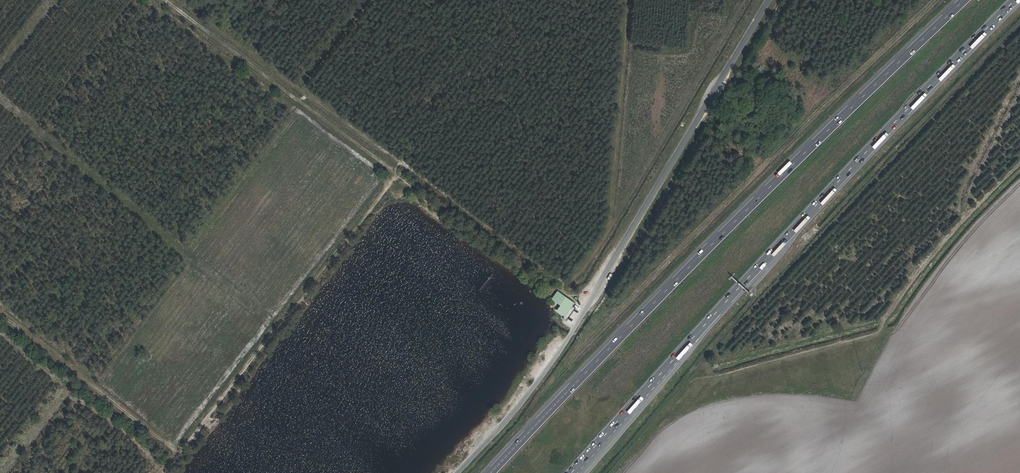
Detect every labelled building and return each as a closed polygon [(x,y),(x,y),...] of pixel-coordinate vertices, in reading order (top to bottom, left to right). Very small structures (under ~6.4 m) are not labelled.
[(561,297),(555,305),(564,313),(560,318),(566,323),(575,309),(561,297)]
